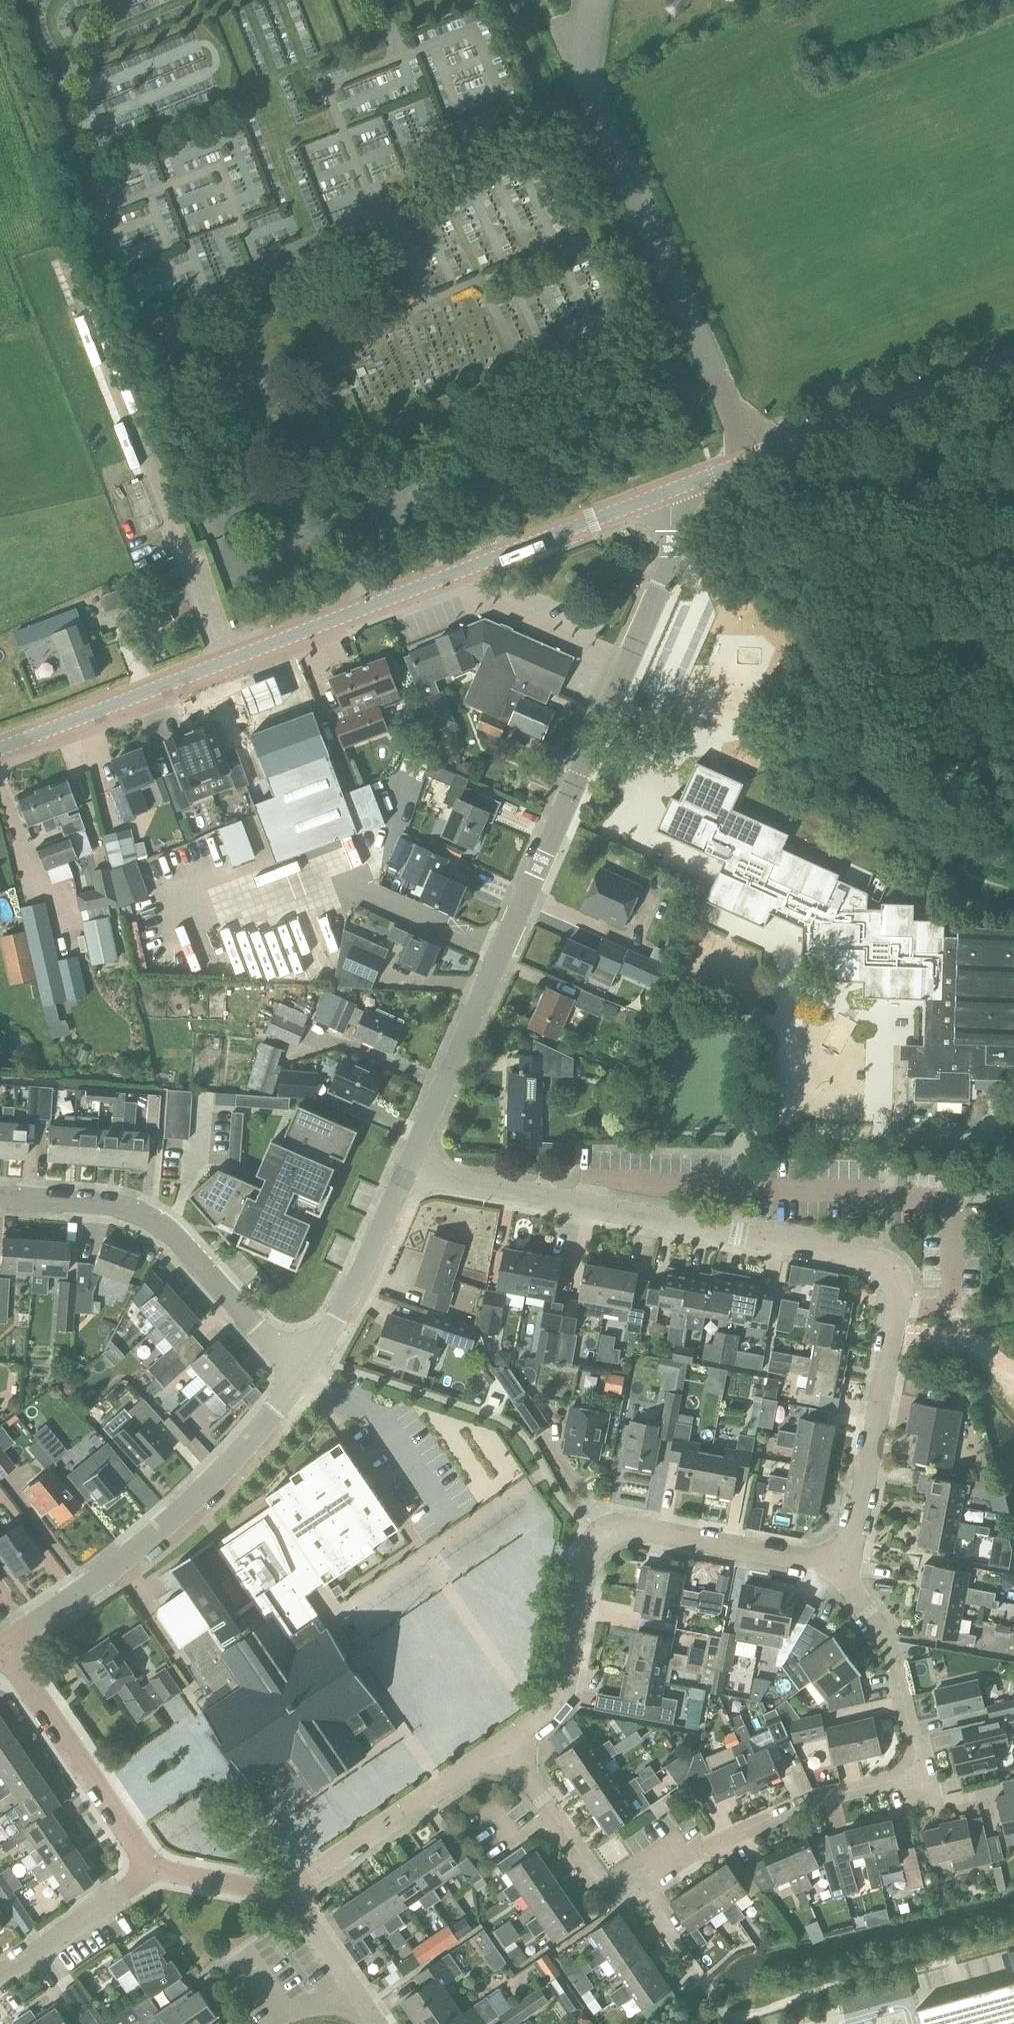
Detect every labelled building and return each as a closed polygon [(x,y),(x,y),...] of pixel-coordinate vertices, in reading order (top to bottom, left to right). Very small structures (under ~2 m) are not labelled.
[(220,178),(174,186),(180,218),(231,209),(228,192),(222,193),(220,178)] [(163,277),(163,264),(136,265),(136,278),(163,277)] [(324,398),(350,387),(345,375),(319,386),(324,398)] [(108,617),(184,588),(176,568),(100,597),(101,599),(108,617)] [(695,611),(684,639),(701,646),(698,655),(725,666),(726,663),(763,678),(782,630),(757,620),(762,607),(717,589),(707,615),(695,611)] [(83,624),(77,608),(32,625),(38,642),(54,635),(73,684),(101,674),(82,624),(83,624)] [(161,626),(173,621),(167,608),(157,612),(161,626)] [(484,626),(464,633),(476,665),(478,675),(466,702),(511,721),(521,697),(524,699),(526,695),(546,704),(552,692),(558,694),(573,659),(486,621),(484,626)] [(417,687),(422,700),(440,693),(435,681),(453,674),(455,678),(471,672),(478,675),(476,665),(464,633),(463,630),(438,639),(439,643),(405,656),(417,687)] [(332,713),(346,748),(391,731),(382,710),(402,702),(385,660),(333,680),(344,708),(332,713)] [(250,717),(285,704),(274,676),(239,689),(250,717)] [(456,724),(444,692),(440,693),(422,700),(426,711),(430,724),(433,732),(441,729),(444,737),(457,732),(454,724),(456,724)] [(524,699),(521,697),(511,721),(509,725),(543,739),(554,712),(524,699)] [(419,714),(418,720),(420,728),(430,724),(426,711),(419,714)] [(742,725),(765,735),(771,721),(748,711),(742,725)] [(314,712),(251,735),(268,779),(275,797),(297,856),(358,833),(359,834),(386,824),(371,784),(360,788),(344,794),(331,757),(314,712)] [(499,750),(504,739),(501,738),(507,722),(484,713),(477,728),(486,732),(481,742),(499,750)] [(196,732),(191,734),(208,779),(213,777),(214,777),(231,771),(238,789),(250,784),(237,750),(225,754),(214,724),(210,725),(208,723),(200,726),(199,729),(196,730),(196,732)] [(166,777),(179,811),(191,806),(185,788),(202,782),(202,781),(208,779),(191,734),(185,736),(184,735),(181,736),(179,734),(171,737),(170,740),(167,741),(178,772),(166,777)] [(121,819),(148,808),(140,786),(155,780),(144,750),(115,760),(125,786),(111,791),(121,819)] [(346,751),(331,757),(344,794),(360,788),(346,751)] [(667,808),(656,831),(725,862),(707,902),(765,929),(772,914),(802,928),(801,964),(834,965),(833,980),(865,982),(864,997),(927,999),(927,992),(937,992),(938,968),(944,967),(945,938),(946,922),(914,921),(915,906),(883,904),(883,910),(868,910),(868,904),(866,894),(839,881),(841,877),(784,850),(790,835),(761,822),(734,809),(746,784),(713,769),(697,762),(686,788),(685,790),(680,801),(672,797),(667,808)] [(496,816),(501,803),(465,787),(469,779),(456,774),(444,802),(456,808),(443,836),(473,849),(489,813),(496,816)] [(68,778),(44,787),(55,817),(59,828),(62,827),(66,836),(69,835),(85,829),(80,814),(71,817),(69,811),(79,808),(68,778)] [(44,787),(20,795),(31,826),(43,821),(47,832),(59,828),(55,817),(44,787)] [(233,866),(256,858),(242,820),(219,829),(225,844),(220,846),(224,856),(229,854),(233,866)] [(139,860),(133,838),(130,829),(104,836),(107,845),(112,870),(137,861),(139,860)] [(79,859),(69,835),(66,836),(37,846),(46,871),(79,859)] [(441,876),(448,860),(398,838),(388,862),(406,870),(403,876),(428,887),(422,900),(454,913),(466,886),(441,876)] [(150,896),(137,861),(112,870),(110,870),(118,905),(118,908),(150,896)] [(118,905),(110,870),(110,869),(92,872),(95,891),(77,895),(81,913),(118,905)] [(624,925),(642,887),(601,869),(584,907),(624,925)] [(672,879),(673,876),(660,871),(655,884),(667,890),(668,887),(672,879)] [(228,879),(206,885),(226,964),(249,958),(228,879)] [(39,979),(45,1006),(88,997),(79,956),(59,961),(46,903),(23,908),(28,932),(39,979)] [(247,935),(262,986),(322,969),(317,953),(328,949),(318,915),(247,935)] [(90,966),(120,960),(112,916),(82,922),(90,966)] [(907,1077),(916,1078),(916,1079),(938,1080),(938,1073),(971,1075),(971,1080),(1013,1082),(1013,930),(960,928),(960,938),(945,938),(944,967),(938,968),(937,992),(927,992),(927,999),(925,1045),(909,1045),(907,1077)] [(426,974),(438,947),(401,930),(396,941),(406,945),(398,962),(426,974)] [(39,979),(28,932),(1,937),(11,985),(39,979)] [(612,987),(628,949),(604,938),(598,952),(570,940),(560,963),(589,976),(588,977),(612,987)] [(376,982),(385,960),(353,946),(344,967),(376,982)] [(620,973),(659,990),(667,970),(630,953),(620,973)] [(559,1038),(576,1000),(549,988),(532,1026),(559,1038)] [(599,1016),(606,1000),(582,989),(575,1006),(599,1016)] [(367,1012),(356,1007),(357,1004),(327,990),(314,1019),(345,1032),(349,1023),(360,1028),(356,1037),(391,1054),(404,1026),(402,1025),(404,1022),(378,1010),(376,1014),(368,1010),(367,1012)] [(310,1015),(315,1002),(301,994),(294,1009),(281,1002),(266,1032),(298,1047),(307,1026),(305,1025),(310,1015)] [(570,1143),(542,1142),(543,1130),(542,1130),(543,1076),(575,1077),(576,1058),(535,1040),(534,1056),(522,1056),(521,1073),(512,1073),(510,1129),(523,1130),(522,1145),(538,1145),(537,1160),(569,1161),(570,1143)] [(273,1087),(284,1052),(264,1045),(252,1080),(273,1087)] [(375,1103),(379,1094),(376,1091),(383,1076),(346,1059),(331,1093),(344,1099),(346,1095),(369,1105),(370,1102),(375,1103)] [(281,1091),(317,1094),(319,1072),(283,1069),(281,1091)] [(916,1079),(915,1095),(917,1095),(917,1094),(921,1094),(926,1100),(931,1100),(931,1102),(970,1104),(971,1080),(971,1075),(938,1073),(938,1080),(916,1079)] [(38,1119),(41,1086),(28,1086),(26,1118),(38,1119)] [(50,1120),(53,1087),(41,1086),(38,1119),(50,1120)] [(99,1101),(100,1091),(86,1090),(85,1100),(99,1101)] [(115,1102),(115,1092),(100,1091),(99,1101),(115,1102)] [(167,1091),(164,1139),(189,1141),(192,1093),(167,1091)] [(158,1127),(160,1095),(148,1094),(146,1126),(158,1127)] [(290,1111),(291,1099),(237,1095),(237,1107),(290,1111)] [(13,1124),(14,1106),(3,1106),(0,1154),(0,1157),(25,1159),(27,1125),(13,1124)] [(333,1156),(346,1162),(359,1132),(299,1106),(282,1145),(273,1141),(258,1175),(268,1179),(263,1189),(221,1171),(190,1198),(217,1228),(222,1224),(236,1229),(235,1231),(244,1235),(239,1246),(299,1271),(312,1241),(306,1239),(313,1223),(305,1220),(309,1211),(322,1217),(335,1186),(330,1184),(337,1168),(329,1165),(333,1156)] [(241,1167),(245,1114),(233,1113),(230,1167),(241,1167)] [(109,1164),(119,1165),(123,1117),(112,1116),(111,1131),(97,1130),(95,1163),(97,1163),(99,1167),(107,1168),(109,1164)] [(132,1118),(123,1117),(119,1165),(121,1165),(122,1170),(124,1171),(140,1172),(142,1170),(142,1167),(144,1167),(147,1133),(132,1132),(132,1118)] [(794,1141),(809,1142),(810,1129),(810,1122),(795,1122),(794,1128),(794,1141)] [(71,1161),(74,1128),(50,1126),(47,1160),(71,1161)] [(95,1163),(97,1130),(74,1128),(71,1161),(95,1163)] [(33,1273),(35,1240),(3,1238),(0,1270),(33,1273)] [(447,1310),(452,1295),(448,1293),(463,1247),(433,1238),(418,1284),(429,1287),(424,1302),(447,1310)] [(64,1275),(66,1243),(35,1240),(33,1273),(64,1275)] [(103,1244),(95,1265),(88,1263),(77,1262),(75,1283),(75,1290),(93,1291),(100,1273),(126,1282),(136,1256),(103,1244)] [(486,1290),(481,1317),(502,1320),(508,1290),(527,1294),(534,1256),(507,1251),(500,1289),(499,1289),(498,1292),(486,1290)] [(555,1296),(562,1261),(534,1256),(527,1294),(547,1298),(541,1328),(561,1331),(567,1298),(555,1296)] [(802,1289),(807,1267),(791,1264),(786,1285),(802,1289)] [(607,1305),(614,1271),(588,1266),(581,1300),(580,1299),(580,1301),(567,1298),(561,1331),(576,1334),(579,1313),(588,1315),(590,1301),(607,1305)] [(675,1346),(677,1346),(680,1329),(684,1312),(690,1277),(691,1273),(690,1273),(690,1277),(679,1275),(679,1272),(678,1270),(668,1268),(666,1270),(666,1272),(665,1272),(663,1284),(652,1282),(648,1304),(645,1320),(658,1322),(660,1307),(673,1310),(670,1327),(673,1328),(670,1345),(675,1346)] [(149,1269),(132,1299),(139,1308),(156,1326),(182,1303),(165,1284),(164,1285),(149,1269)] [(643,1319),(645,1320),(648,1304),(634,1301),(639,1276),(614,1271),(607,1305),(621,1307),(619,1321),(628,1322),(626,1330),(641,1332),(643,1319)] [(707,1317),(708,1312),(714,1281),(713,1281),(715,1271),(714,1271),(713,1275),(702,1273),(699,1275),(691,1273),(690,1277),(684,1312),(680,1329),(677,1346),(674,1360),(693,1363),(695,1349),(682,1347),(685,1330),(687,1331),(691,1313),(707,1317)] [(707,1343),(704,1359),(722,1362),(731,1316),(737,1281),(738,1277),(729,1276),(727,1273),(715,1271),(713,1281),(714,1281),(708,1312),(721,1314),(718,1332),(717,1332),(715,1345),(707,1343)] [(731,1316),(722,1362),(733,1364),(739,1335),(735,1334),(738,1317),(754,1320),(753,1326),(769,1330),(776,1296),(759,1293),(762,1282),(760,1282),(758,1279),(749,1277),(746,1279),(738,1277),(737,1281),(731,1316)] [(0,1278),(0,1322),(6,1323),(9,1278),(0,1278)] [(72,1330),(75,1290),(75,1283),(59,1282),(56,1328),(72,1330)] [(780,1313),(850,1327),(855,1303),(834,1299),(836,1287),(815,1283),(812,1295),(819,1297),(817,1311),(799,1307),(800,1302),(782,1299),(780,1313)] [(156,1326),(146,1335),(155,1345),(163,1354),(146,1369),(155,1378),(177,1358),(169,1349),(173,1345),(173,1346),(200,1322),(182,1303),(156,1326)] [(440,1333),(440,1334),(475,1346),(481,1328),(430,1312),(424,1327),(440,1333)] [(810,1344),(814,1345),(846,1351),(850,1327),(780,1313),(777,1330),(794,1333),(796,1325),(813,1328),(810,1344)] [(426,1376),(440,1334),(440,1333),(392,1316),(377,1360),(426,1376)] [(576,1346),(578,1335),(576,1334),(561,1331),(559,1342),(576,1346)] [(603,1359),(607,1339),(592,1337),(589,1357),(603,1359)] [(190,1398),(194,1394),(207,1383),(232,1360),(215,1341),(190,1364),(198,1373),(181,1388),(190,1398)] [(22,1361),(45,1362),(45,1343),(22,1342),(22,1361)] [(850,1351),(846,1351),(814,1345),(811,1358),(793,1355),(794,1354),(780,1352),(779,1361),(846,1374),(850,1351)] [(177,1358),(155,1378),(164,1388),(186,1368),(177,1358)] [(846,1374),(779,1361),(771,1359),(769,1369),(783,1372),(783,1370),(808,1375),(805,1389),(800,1388),(797,1401),(819,1405),(821,1393),(842,1397),(846,1374)] [(207,1383),(194,1394),(202,1403),(215,1392),(224,1402),(225,1401),(231,1407),(252,1388),(247,1382),(250,1380),(232,1360),(207,1383)] [(510,1398),(511,1398),(520,1391),(505,1370),(496,1376),(510,1398)] [(732,1370),(730,1385),(744,1386),(746,1372),(732,1370)] [(625,1376),(613,1374),(611,1386),(623,1388),(625,1376)] [(520,1391),(511,1398),(514,1403),(515,1403),(537,1435),(551,1426),(529,1394),(524,1397),(520,1391)] [(657,1438),(675,1441),(678,1423),(677,1423),(683,1394),(668,1391),(661,1426),(659,1427),(657,1438)] [(950,1467),(961,1411),(912,1402),(906,1429),(919,1431),(914,1460),(950,1467)] [(752,1434),(754,1404),(744,1404),(742,1434),(752,1434)] [(779,1430),(778,1438),(797,1441),(832,1448),(836,1425),(818,1422),(820,1410),(802,1406),(799,1418),(801,1419),(799,1433),(779,1430)] [(124,1408),(102,1427),(111,1437),(125,1453),(136,1465),(144,1458),(152,1467),(173,1449),(148,1422),(141,1428),(133,1418),(124,1408)] [(605,1440),(610,1415),(571,1408),(568,1426),(570,1426),(565,1452),(597,1458),(601,1440),(605,1440)] [(184,1446),(195,1435),(174,1412),(162,1422),(184,1446)] [(655,1450),(657,1438),(659,1427),(631,1422),(624,1463),(656,1468),(659,1450),(655,1450)] [(705,1494),(712,1454),(700,1452),(701,1445),(690,1442),(693,1426),(678,1423),(675,1441),(671,1461),(682,1463),(678,1483),(677,1483),(676,1488),(705,1494)] [(45,1424),(33,1435),(44,1448),(57,1438),(45,1424)] [(14,1443),(2,1426),(0,1427),(0,1454),(14,1443)] [(712,1454),(705,1494),(733,1499),(738,1471),(749,1473),(756,1438),(741,1435),(738,1451),(727,1449),(725,1457),(712,1454)] [(827,1470),(832,1448),(797,1441),(778,1438),(777,1445),(796,1448),(793,1464),(827,1470)] [(46,1452),(37,1441),(28,1449),(37,1460),(46,1452)] [(120,1459),(107,1443),(67,1476),(84,1497),(90,1492),(100,1505),(101,1506),(104,1503),(106,1507),(120,1496),(117,1493),(125,1486),(124,1486),(110,1468),(120,1459)] [(283,1498),(274,1504),(327,1583),(367,1556),(361,1547),(370,1542),(373,1547),(400,1528),(347,1450),(336,1457),(331,1449),(300,1469),(306,1478),(298,1483),(294,1478),(278,1490),(283,1498)] [(823,1492),(827,1470),(793,1464),(790,1478),(771,1474),(770,1482),(823,1492)] [(40,1497),(31,1505),(44,1520),(52,1513),(60,1523),(82,1505),(52,1468),(52,1467),(47,1471),(40,1477),(42,1480),(33,1487),(41,1496),(40,1497)] [(982,1496),(984,1488),(931,1477),(927,1500),(962,1506),(964,1492),(982,1496)] [(1003,1490),(1001,1483),(984,1481),(988,1494),(1003,1490)] [(819,1515),(823,1492),(770,1482),(768,1490),(787,1493),(784,1509),(819,1515)] [(976,1532),(976,1533),(989,1535),(990,1528),(959,1522),(962,1506),(927,1500),(923,1522),(976,1532)] [(161,1607),(160,1615),(211,1691),(196,1701),(260,1795),(275,1785),(288,1804),(311,1788),(313,1791),(368,1754),(366,1751),(378,1743),(378,1742),(398,1729),(307,1596),(327,1583),(274,1504),(216,1544),(214,1542),(215,1542),(214,1540),(171,1570),(172,1571),(173,1570),(186,1590),(168,1602),(161,1607)] [(976,1533),(976,1532),(923,1522),(918,1545),(953,1552),(956,1537),(974,1540),(976,1533)] [(15,1574),(24,1568),(27,1572),(38,1564),(36,1560),(39,1558),(18,1526),(2,1536),(0,1533),(0,1553),(15,1574)] [(685,1574),(687,1560),(667,1555),(664,1570),(651,1567),(646,1590),(723,1604),(725,1594),(703,1589),(701,1592),(683,1589),(686,1574),(685,1574)] [(421,1576),(392,1594),(470,1716),(503,1695),(491,1676),(526,1654),(503,1619),(511,1614),(484,1572),(466,1584),(448,1556),(420,1574),(421,1576)] [(925,1562),(920,1586),(930,1588),(930,1587),(931,1587),(965,1594),(992,1599),(993,1592),(967,1587),(970,1571),(935,1564),(925,1562)] [(762,1630),(769,1589),(744,1585),(737,1625),(762,1630)] [(920,1586),(916,1608),(926,1610),(926,1609),(961,1616),(964,1602),(990,1608),(997,1609),(999,1600),(992,1599),(965,1594),(931,1587),(930,1587),(930,1588),(920,1586)] [(762,1630),(782,1634),(776,1665),(781,1667),(794,1645),(793,1644),(805,1623),(794,1621),(796,1614),(791,1613),(795,1594),(769,1589),(762,1630)] [(721,1612),(723,1604),(646,1590),(640,1622),(676,1628),(678,1620),(677,1620),(680,1604),(697,1608),(699,1611),(718,1615),(721,1612)] [(338,1618),(350,1640),(385,1620),(373,1599),(338,1618)] [(926,1610),(922,1633),(957,1640),(975,1644),(977,1636),(958,1632),(961,1616),(926,1609),(926,1610)] [(793,1644),(794,1645),(807,1653),(798,1660),(812,1680),(841,1660),(837,1655),(844,1644),(807,1621),(805,1623),(793,1644)] [(675,1637),(676,1628),(640,1622),(634,1653),(687,1663),(689,1655),(670,1652),(673,1636),(675,1637)] [(713,1685),(712,1691),(717,1692),(717,1693),(724,1694),(728,1669),(731,1669),(738,1634),(723,1631),(722,1637),(716,1668),(713,1685)] [(716,1668),(722,1637),(709,1634),(703,1665),(716,1668)] [(157,1707),(157,1706),(167,1699),(167,1700),(181,1691),(166,1669),(152,1678),(155,1682),(143,1690),(135,1678),(137,1677),(111,1639),(77,1662),(86,1675),(93,1671),(110,1696),(121,1689),(128,1700),(127,1701),(140,1719),(157,1707)] [(703,1665),(687,1663),(634,1653),(630,1675),(664,1681),(667,1667),(702,1674),(700,1682),(713,1685),(716,1668),(703,1665)] [(841,1660),(812,1680),(826,1699),(837,1691),(841,1710),(867,1704),(857,1662),(844,1665),(841,1660)] [(664,1681),(630,1675),(625,1697),(637,1700),(634,1715),(671,1722),(675,1699),(661,1696),(664,1681)] [(943,1717),(983,1707),(976,1679),(936,1689),(943,1717)] [(686,1687),(676,1727),(690,1731),(697,1704),(695,1703),(698,1690),(686,1687)] [(1013,1713),(1013,1699),(987,1706),(990,1718),(990,1719),(1001,1716),(1006,1715),(1013,1713)] [(782,1758),(796,1752),(777,1708),(763,1714),(782,1758)] [(1006,1715),(1008,1725),(1009,1727),(1013,1726),(1013,1713),(1006,1715)] [(10,1729),(0,1714),(0,1735),(10,1729)] [(796,1742),(825,1735),(821,1714),(791,1721),(796,1742)] [(996,1767),(992,1749),(1008,1745),(1001,1716),(990,1719),(990,1718),(976,1721),(981,1741),(953,1748),(954,1752),(950,1753),(955,1772),(959,1771),(960,1775),(996,1767)] [(624,1735),(640,1724),(613,1720),(624,1735)] [(828,1730),(836,1766),(857,1761),(856,1758),(880,1753),(873,1720),(828,1730)] [(23,1747),(10,1729),(0,1735),(0,1763),(23,1747)] [(697,1749),(701,1740),(693,1736),(689,1746),(697,1749)] [(571,1775),(614,1746),(610,1740),(595,1750),(586,1737),(558,1756),(571,1775)] [(740,1742),(760,1789),(769,1785),(767,1781),(780,1775),(768,1747),(755,1753),(750,1739),(740,1742)] [(752,1793),(760,1789),(740,1742),(731,1746),(737,1760),(710,1772),(702,1752),(697,1754),(686,1780),(698,1797),(713,1790),(718,1800),(736,1792),(737,1794),(750,1788),(752,1793)] [(583,1794),(612,1775),(603,1763),(619,1752),(614,1746),(571,1775),(583,1794)] [(35,1765),(23,1747),(0,1763),(0,1770),(4,1777),(0,1780),(0,1790),(35,1765)] [(49,1785),(35,1765),(0,1790),(0,1801),(14,1791),(22,1803),(49,1785)] [(596,1813),(644,1781),(640,1784),(636,1777),(620,1788),(612,1775),(583,1794),(596,1813)] [(645,1790),(652,1786),(647,1779),(644,1781),(596,1813),(609,1833),(638,1813),(629,1801),(645,1790)] [(1003,1782),(1005,1794),(997,1796),(1009,1844),(1013,1843),(1013,1780),(1003,1782)] [(11,1838),(35,1821),(35,1822),(52,1810),(52,1811),(62,1804),(49,1785),(22,1803),(29,1813),(14,1823),(15,1825),(0,1835),(0,1841),(2,1844),(11,1838)] [(64,1828),(52,1811),(52,1810),(35,1822),(35,1821),(11,1838),(16,1846),(30,1835),(38,1847),(64,1828)] [(927,1832),(934,1862),(951,1857),(955,1872),(992,1863),(984,1832),(969,1836),(965,1819),(952,1823),(952,1825),(927,1832)] [(871,1824),(868,1825),(880,1873),(891,1870),(890,1865),(904,1862),(910,1889),(924,1886),(915,1847),(903,1850),(902,1844),(897,1845),(891,1820),(871,1824)] [(880,1873),(868,1825),(866,1826),(865,1822),(858,1824),(859,1827),(846,1830),(853,1857),(864,1855),(866,1865),(865,1865),(861,1869),(862,1877),(868,1879),(870,1889),(882,1887),(879,1873),(880,1873)] [(31,1869),(36,1875),(77,1847),(64,1828),(38,1847),(31,1851),(40,1863),(31,1869)] [(625,1834),(614,1841),(610,1835),(590,1847),(600,1863),(632,1844),(625,1834)] [(425,1849),(423,1851),(443,1880),(454,1873),(462,1885),(469,1880),(473,1885),(484,1878),(466,1851),(454,1859),(441,1839),(437,1841),(434,1838),(423,1846),(425,1849)] [(807,1872),(820,1866),(807,1838),(795,1843),(793,1838),(784,1842),(804,1890),(813,1886),(807,1872)] [(804,1890),(784,1842),(775,1846),(777,1851),(764,1858),(776,1885),(789,1879),(796,1894),(802,1905),(810,1902),(804,1890)] [(500,1900),(548,1867),(537,1850),(529,1855),(523,1846),(496,1864),(504,1875),(509,1871),(516,1881),(496,1894),(500,1900)] [(95,1883),(86,1871),(91,1868),(77,1847),(36,1875),(41,1883),(56,1873),(64,1885),(60,1887),(69,1901),(95,1883)] [(423,1851),(405,1863),(434,1904),(441,1899),(433,1887),(443,1880),(423,1851)] [(833,1853),(821,1857),(834,1899),(845,1896),(837,1865),(833,1853)] [(837,1865),(845,1896),(859,1892),(850,1861),(837,1865)] [(405,1863),(387,1876),(407,1905),(418,1897),(431,1916),(438,1910),(434,1904),(405,1863)] [(728,1863),(709,1877),(739,1921),(745,1916),(735,1901),(748,1892),(728,1863)] [(531,1904),(560,1884),(548,1867),(500,1900),(501,1901),(508,1896),(513,1903),(525,1895),(531,1904)] [(2,1899),(12,1892),(2,1876),(0,1877),(0,1896),(2,1899)] [(398,1912),(407,1905),(387,1876),(370,1888),(404,1938),(412,1933),(398,1912)] [(575,1876),(564,1880),(569,1893),(580,1889),(575,1876)] [(733,1925),(739,1921),(709,1877),(690,1890),(710,1918),(722,1910),(733,1925)] [(538,1915),(527,1923),(530,1929),(571,1901),(560,1884),(531,1904),(538,1915)] [(404,1939),(404,1938),(370,1888),(352,1900),(372,1929),(382,1922),(391,1934),(397,1929),(404,1939)] [(697,1927),(710,1918),(690,1890),(671,1903),(701,1947),(708,1942),(697,1927)] [(24,1931),(34,1924),(12,1892),(2,1899),(24,1931)] [(362,1936),(372,1929),(352,1900),(334,1912),(352,1938),(344,1943),(357,1962),(373,1952),(362,1936)] [(571,1901),(520,1936),(526,1943),(547,1929),(554,1938),(583,1919),(571,1901)] [(587,1964),(633,1932),(620,1913),(591,1933),(599,1946),(583,1957),(587,1964)] [(449,1926),(459,1940),(473,1930),(463,1917),(449,1926)] [(617,1971),(646,1951),(633,1932),(587,1964),(591,1970),(608,1959),(617,1971)] [(134,2008),(184,1975),(156,1935),(109,1967),(117,1979),(132,1969),(151,1997),(134,2008)] [(441,1952),(431,1938),(413,1951),(422,1964),(441,1952)] [(518,1946),(514,1942),(505,1948),(517,1967),(529,1959),(519,1945),(518,1946)] [(614,2000),(659,1970),(646,1951),(617,1971),(625,1984),(610,1994),(614,2000)] [(395,1966),(403,1976),(421,1964),(414,1953),(395,1966)] [(418,2023),(452,1999),(443,1986),(463,1972),(450,1953),(417,1975),(425,1987),(403,2002),(418,2023)] [(659,1970),(614,2000),(619,2007),(634,1997),(642,2009),(642,2010),(650,2022),(680,2001),(672,1989),(672,1990),(659,1970)] [(134,2008),(135,2009),(124,2017),(129,2023),(133,2023),(141,2018),(145,2023),(207,2023),(218,2016),(200,1990),(197,1992),(193,1990),(184,1975),(134,2008)] [(917,2009),(921,2023),(1013,2023),(1013,1982),(917,2009)] [(842,1995),(842,1996),(845,2013),(885,2002),(880,1986),(880,1985),(842,1995)] [(548,2002),(541,1990),(512,2010),(501,2017),(506,2023),(516,2023),(548,2002)] [(500,2015),(501,2017),(512,2010),(499,1992),(489,1999),(488,1997),(463,2014),(452,1999),(418,2023),(487,2023),(500,2015)] [(84,2023),(102,2023),(86,2001),(74,2009),(83,2023),(84,2023)] [(36,2016),(41,2023),(68,2023),(55,2005),(48,2010),(47,2009),(36,2016)]
